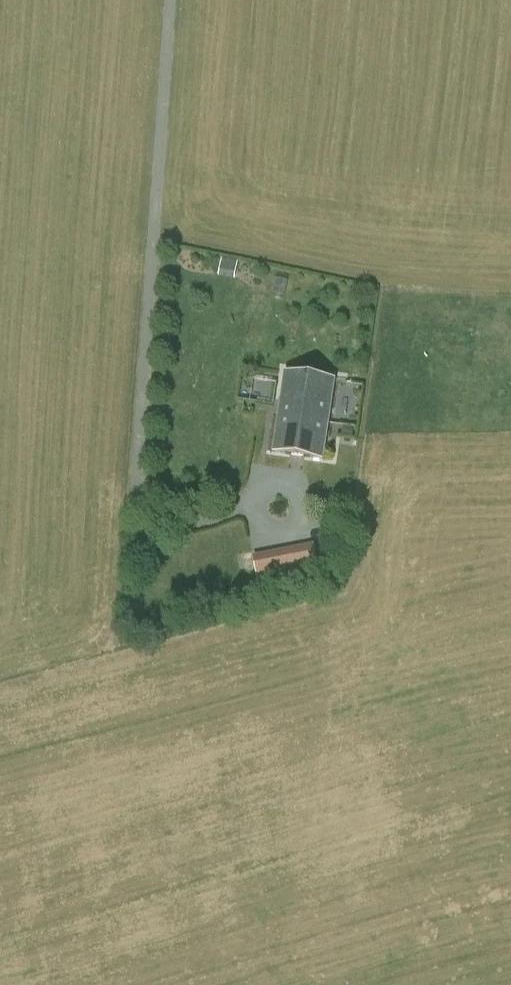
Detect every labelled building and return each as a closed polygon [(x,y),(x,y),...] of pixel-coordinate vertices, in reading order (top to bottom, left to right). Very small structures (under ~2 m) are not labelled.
[(285,373),(273,451),(323,458),(335,380),(285,373)] [(289,553),(294,575),(318,570),(314,548),(289,553)]
